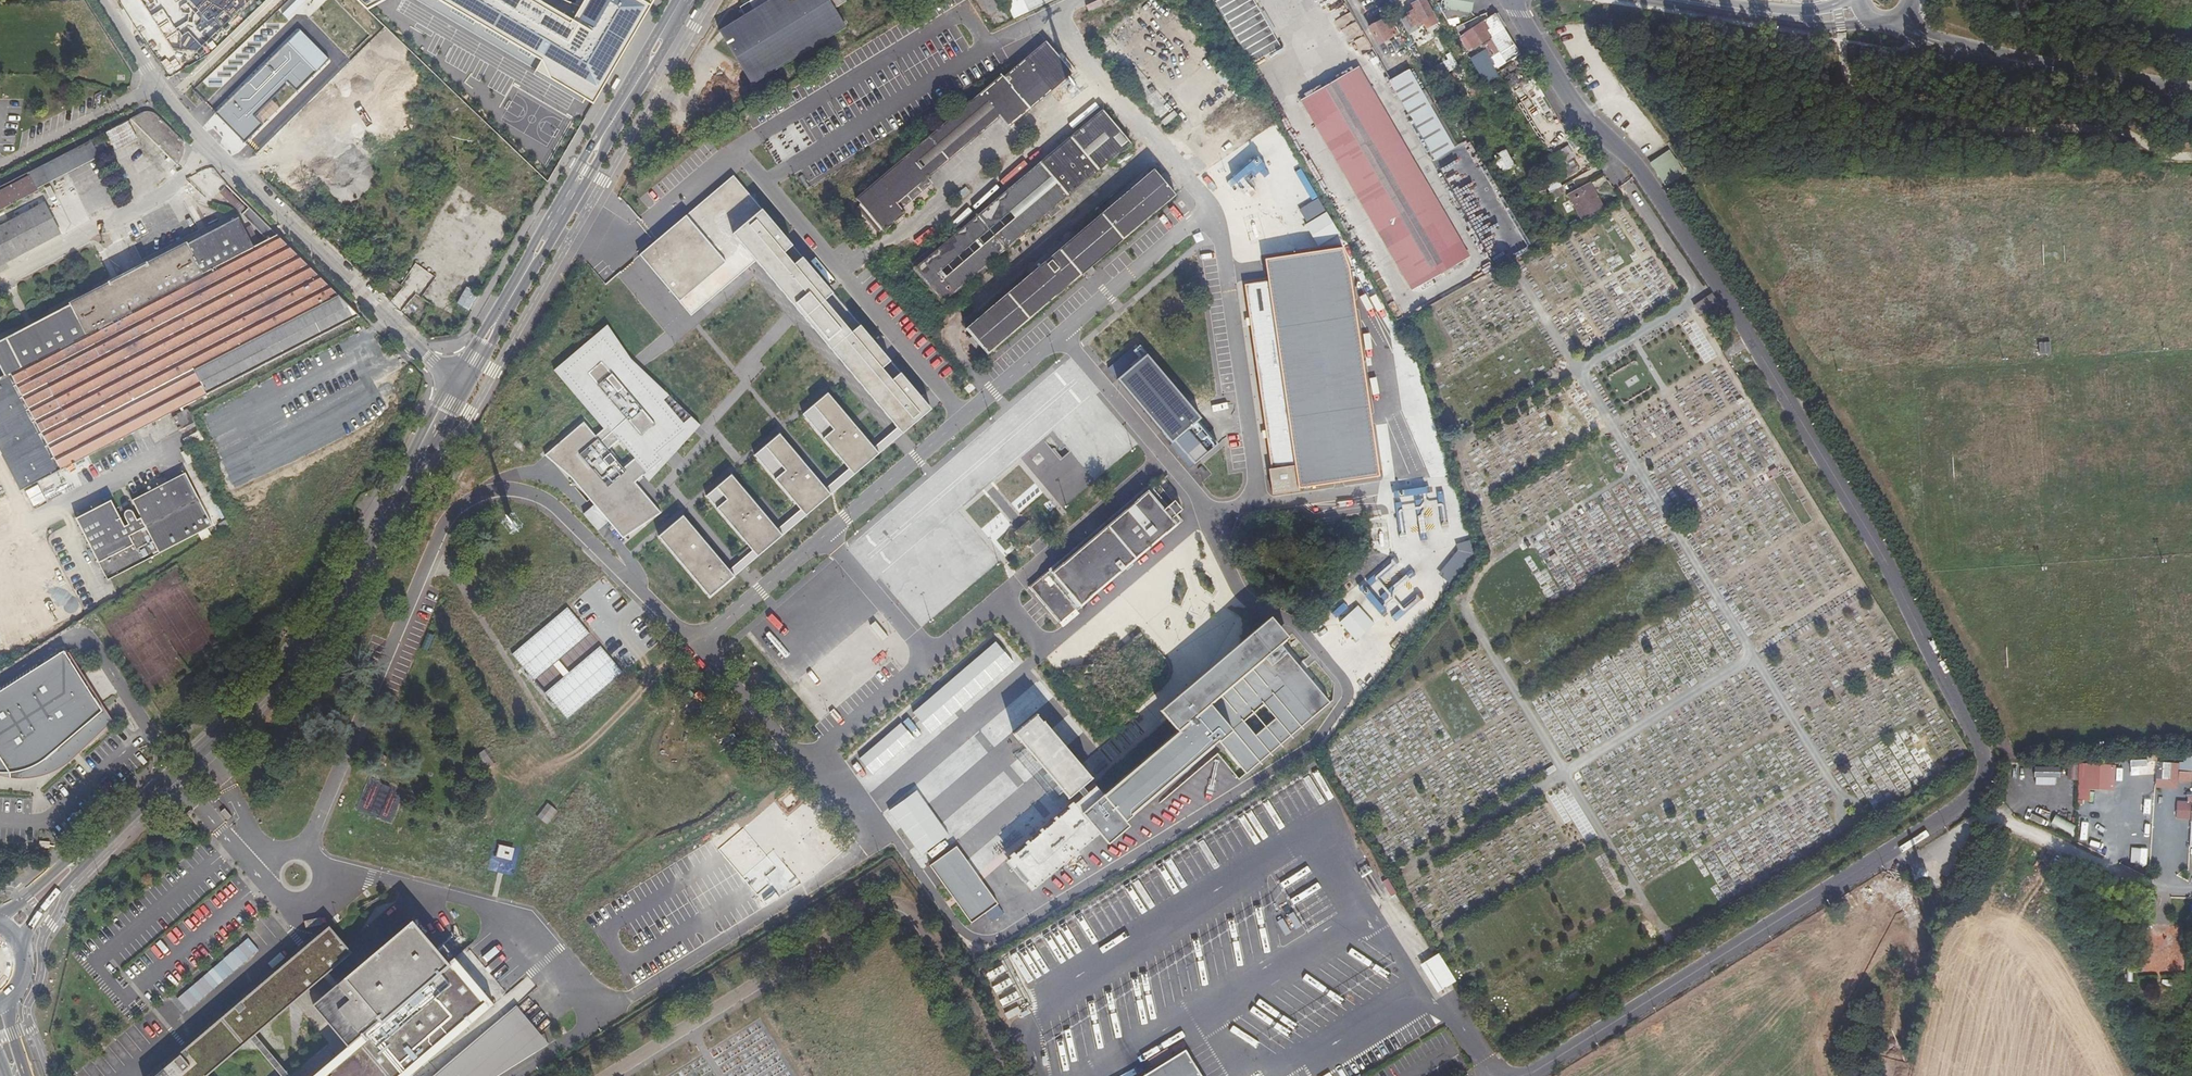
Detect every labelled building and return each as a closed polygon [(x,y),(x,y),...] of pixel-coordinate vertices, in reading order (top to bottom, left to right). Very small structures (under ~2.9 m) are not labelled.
[(139,13),(162,0),(132,0),(139,13)] [(238,31),(221,0),(178,0),(187,18),(157,34),(174,65),(238,31)] [(372,13),(395,0),(358,0),(372,13)] [(587,7),(569,0),(435,0),(547,63),(542,70),(594,100),(654,0),(591,0),(587,7)] [(743,14),(719,29),(751,83),(844,25),(832,6),(841,0),(749,0),(739,7),(743,14)] [(1050,0),(1020,0),(1025,11),(1050,0)] [(1249,68),(1279,54),(1253,0),(1216,0),(1249,68)] [(1422,0),(1417,0),(1412,3),(1414,6),(1407,11),(1407,13),(1401,17),(1409,29),(1417,24),(1424,22),(1426,25),(1434,21),(1422,0)] [(1444,5),(1470,9),(1472,0),(1444,0),(1444,5)] [(1493,54),(1513,43),(1504,28),(1501,30),(1493,16),(1461,31),(1469,45),(1484,37),(1493,54)] [(1114,42),(1125,32),(1115,19),(1103,28),(1114,42)] [(1380,22),(1370,27),(1379,42),(1400,31),(1395,22),(1386,23),(1380,22)] [(1450,34),(1443,22),(1435,26),(1445,43),(1453,39),(1450,34)] [(885,230),(904,214),(898,208),(997,123),(1005,131),(1071,75),(1046,45),(1006,79),(1004,77),(861,199),(885,230)] [(1476,45),(1462,53),(1463,55),(1471,69),(1484,60),(1476,45)] [(365,47),(311,147),(327,155),(381,55),(365,47)] [(1438,57),(1442,72),(1456,69),(1451,53),(1438,57)] [(1503,77),(1515,68),(1510,62),(1498,71),(1503,77)] [(1129,70),(1137,89),(1146,85),(1139,66),(1129,70)] [(1411,289),(1459,261),(1354,71),(1305,99),(1411,289)] [(1391,83),(1435,160),(1451,151),(1408,73),(1391,83)] [(155,113),(146,111),(124,122),(174,171),(178,167),(181,162),(183,159),(184,154),(185,149),(185,145),(181,140),(155,113)] [(943,303),(977,275),(988,265),(1048,215),(1059,206),(1130,146),(1104,114),(916,271),(943,303)] [(128,143),(119,125),(105,132),(114,150),(128,143)] [(89,141),(29,172),(31,176),(0,192),(0,212),(39,191),(38,190),(80,167),(108,153),(102,143),(93,147),(89,141)] [(1549,158),(1538,165),(1551,187),(1580,170),(1566,149),(1549,158)] [(1499,175),(1513,166),(1503,150),(1489,158),(1499,175)] [(1669,152),(1649,166),(1665,186),(1682,171),(1669,152)] [(1538,165),(1549,158),(1545,154),(1535,160),(1538,165)] [(1152,174),(966,331),(983,353),(1103,252),(1171,195),(1152,174)] [(738,177),(686,215),(725,262),(679,302),(691,316),(755,262),(903,434),(931,409),(901,373),(892,380),(883,369),(891,361),(738,177)] [(1591,183),(1568,196),(1583,222),(1606,208),(1591,183)] [(195,191),(213,208),(232,189),(229,187),(226,185),(223,184),(219,184),(213,184),(195,191)] [(1561,188),(1550,194),(1553,201),(1565,195),(1561,188)] [(338,293),(249,206),(242,213),(268,238),(254,245),(238,217),(187,244),(186,242),(173,249),(80,298),(68,304),(69,306),(0,342),(0,363),(6,374),(0,378),(0,450),(2,455),(21,491),(360,315),(338,293)] [(1059,206),(1048,215),(1053,221),(1064,212),(1059,206)] [(58,236),(43,207),(0,229),(0,265),(58,236)] [(641,255),(679,302),(725,262),(686,215),(657,239),(641,255)] [(1368,221),(1358,226),(1363,236),(1372,231),(1368,221)] [(1330,250),(1312,253),(1267,258),(1270,282),(1247,285),(1272,467),(1299,465),(1301,483),(1381,472),(1351,271),(1341,249),(1330,250)] [(1727,262),(1719,267),(1727,278),(1735,273),(1727,262)] [(988,265),(977,275),(981,280),(993,270),(988,265)] [(1700,316),(1718,304),(1712,295),(1695,307),(1700,316)] [(587,422),(550,456),(624,539),(662,513),(653,503),(636,483),(647,473),(654,483),(670,465),(679,455),(697,434),(704,427),(702,425),(642,366),(637,362),(611,326),(558,370),(607,427),(597,434),(587,422)] [(2049,342),(2037,343),(2037,355),(2050,354),(2049,342)] [(2037,362),(2036,350),(2026,351),(2026,362),(2037,362)] [(1195,463),(1216,444),(1191,414),(1149,364),(1148,363),(1120,383),(1170,445),(1175,440),(1195,463)] [(828,393),(802,416),(850,469),(855,475),(879,452),(828,393)] [(173,421),(180,434),(196,426),(189,413),(173,421)] [(1065,503),(1139,446),(1115,415),(1107,413),(1102,416),(1097,415),(1096,422),(1101,428),(1092,464),(1079,461),(1074,454),(1067,453),(1060,458),(1048,443),(1042,442),(1028,453),(1026,461),(1049,491),(1054,492),(1062,502),(1065,503)] [(190,450),(205,442),(200,434),(185,442),(190,450)] [(780,434),(754,455),(807,516),(831,494),(780,434)] [(183,455),(190,467),(196,463),(189,451),(183,455)] [(732,473),(705,497),(752,550),(758,556),(782,535),(732,473)] [(140,524),(135,515),(134,514),(133,514),(132,514),(130,514),(129,514),(128,515),(128,516),(127,517),(127,518),(127,519),(132,528),(128,531),(114,505),(79,524),(112,584),(201,536),(210,531),(216,528),(188,475),(134,504),(143,522),(140,524)] [(1151,484),(1037,584),(1070,621),(1184,522),(1151,484)] [(686,519),(662,540),(709,598),(735,577),(686,519)] [(226,533),(235,529),(233,523),(224,528),(226,533)] [(210,531),(201,536),(206,544),(215,539),(210,531)] [(990,569),(993,556),(976,537),(964,535),(964,534),(963,535),(959,542),(957,552),(951,557),(942,552),(940,561),(952,564),(946,573),(941,571),(937,587),(929,582),(924,577),(920,584),(912,576),(906,574),(895,583),(898,585),(889,593),(919,626),(924,627),(990,569)] [(1179,543),(1169,552),(1182,564),(1191,554),(1179,543)] [(577,679),(608,662),(592,632),(595,630),(587,614),(592,612),(580,588),(567,594),(555,571),(530,584),(557,635),(554,636),(577,679)] [(1114,611),(1129,604),(1123,591),(1109,597),(1114,611)] [(1279,645),(1287,639),(1271,620),(1164,712),(1181,732),(1105,794),(1100,787),(1082,805),(1014,863),(1035,891),(1102,835),(1112,843),(1131,827),(1125,822),(1224,739),(1248,768),(1329,701),(1279,645)] [(996,728),(1025,704),(978,648),(949,672),(996,728)] [(64,650),(0,692),(0,758),(10,773),(23,771),(34,767),(42,763),(47,759),(105,709),(64,650)] [(1091,781),(1094,778),(1034,706),(1008,727),(1068,800),(1078,792),(1091,781)] [(105,709),(47,759),(42,763),(34,767),(23,771),(10,773),(10,778),(30,779),(49,774),(72,759),(112,719),(105,709)] [(354,723),(354,711),(342,711),(341,723),(354,723)] [(2191,821),(2191,790),(2191,774),(2191,757),(2178,757),(2178,763),(2154,762),(2154,787),(2185,788),(2185,801),(2175,801),(2174,821),(2191,821)] [(0,758),(0,773),(10,773),(0,758)] [(2146,775),(2146,760),(2128,761),(2128,776),(2146,775)] [(2077,800),(2088,800),(2089,791),(2113,791),(2114,763),(2078,762),(2077,800)] [(2066,781),(2077,780),(2076,765),(2066,765),(2066,781)] [(2050,824),(2071,834),(2075,826),(2054,816),(2050,824)] [(912,866),(925,856),(912,839),(899,848),(912,866)] [(499,853),(491,852),(487,871),(512,875),(518,849),(501,845),(499,853)] [(999,904),(957,847),(930,866),(972,924),(999,904)] [(1378,861),(1372,864),(1381,879),(1387,875),(1378,861)] [(1387,879),(1380,883),(1388,897),(1395,893),(1387,879)] [(196,1034),(190,1043),(154,1075),(209,1075),(205,1071),(247,1036),(252,1032),(306,983),(315,994),(295,1012),(331,1053),(306,1075),(399,1075),(477,1006),(436,959),(430,964),(394,924),(321,990),(311,979),(334,958),(311,932),(196,1034)] [(251,940),(172,1000),(183,1013),(261,953),(251,940)] [(1438,954),(1421,964),(1438,992),(1455,982),(1438,954)] [(487,1018),(519,1055),(532,1046),(499,1007),(487,1018)] [(487,1018),(421,1075),(486,1075),(519,1055),(487,1018)] [(252,1032),(247,1036),(282,1075),(291,1075),(252,1032)] [(1141,1075),(1199,1075),(1183,1050),(1141,1075)]
